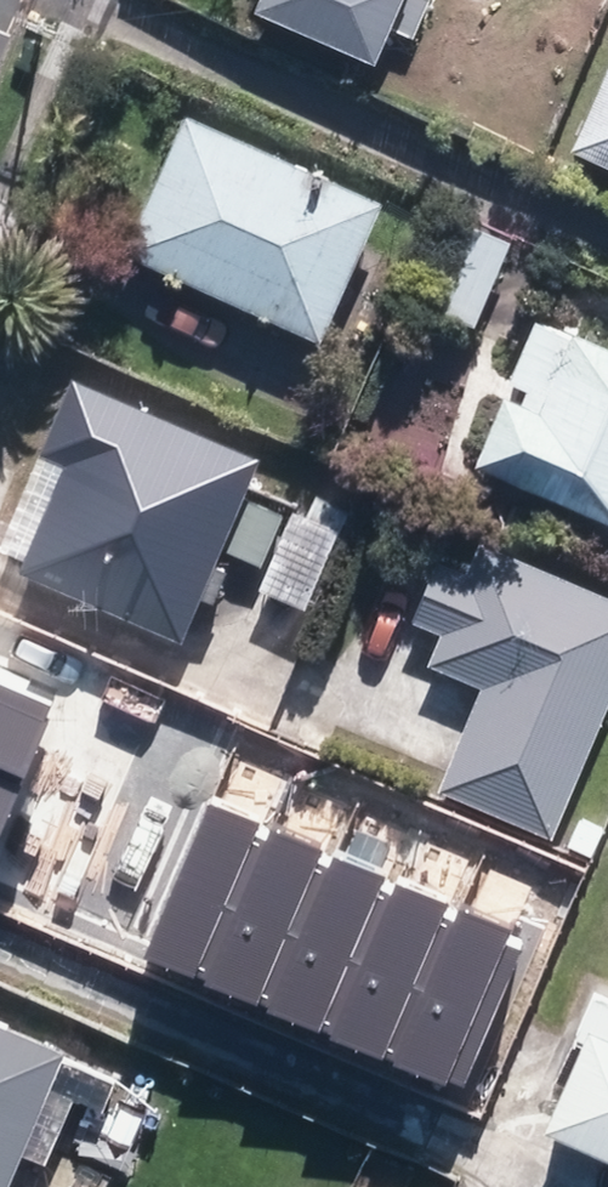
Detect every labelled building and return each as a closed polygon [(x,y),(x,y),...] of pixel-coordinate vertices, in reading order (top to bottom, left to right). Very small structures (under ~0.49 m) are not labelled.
[(267,9),(387,62),(415,0),(271,0),(267,9)] [(582,148),(607,159),(607,86),(582,148)] [(398,200),(197,111),(135,249),(335,338),(398,200)] [(607,513),(607,343),(545,317),(485,463),(607,513)] [(35,566),(194,638),(234,549),(270,566),(292,516),(257,500),(275,461),(85,376),(52,450),(81,463),(42,551),(35,566)] [(317,605),(360,510),(313,489),(270,584),(317,605)] [(607,727),(607,589),(494,540),(479,575),(446,561),(420,621),(451,634),(437,668),(495,693),(454,787),(561,834),(607,727)] [(83,923),(112,848),(140,858),(165,792),(182,751),(21,688),(0,740),(0,890),(83,923)] [(267,833),(251,874),(375,923),(355,974),(458,1014),(524,848),(296,758),(267,833)] [(251,874),(267,833),(165,792),(140,858),(122,903),(223,943),(251,874)] [(557,1122),(607,1143),(607,1001),(557,1122)] [(81,1046),(0,1010),(0,1186),(17,1186),(81,1046)]
